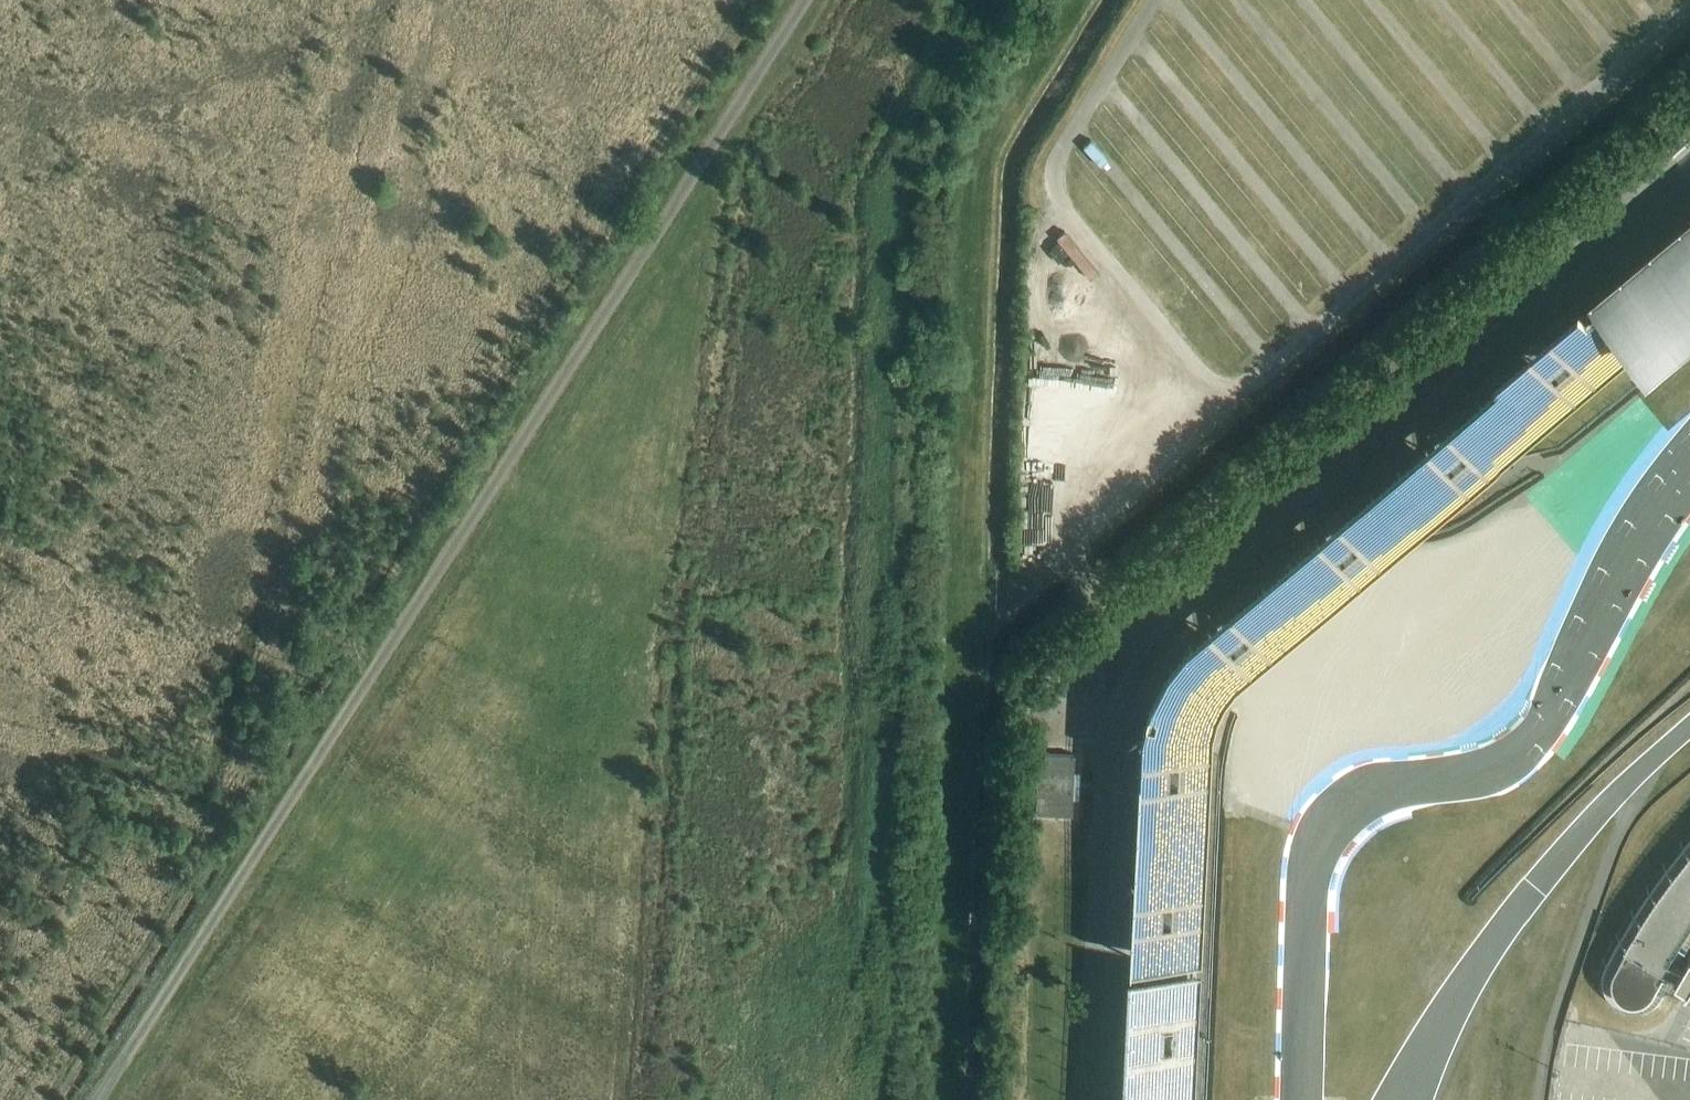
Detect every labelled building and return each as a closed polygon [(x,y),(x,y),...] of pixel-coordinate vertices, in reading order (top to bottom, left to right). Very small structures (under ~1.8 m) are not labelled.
[(1576,313),(1620,370),(1637,391),(1689,347),(1689,219),(1576,313)] [(1118,748),(1113,983),(1197,980),(1209,757),(1213,718),(1237,686),(1393,557),(1419,536),(1620,370),(1576,313),(1182,634),(1148,674),(1132,703),(1118,748)] [(1075,756),(1038,754),(1036,814),(1072,816),(1075,756)] [(1684,880),(1669,901),(1650,930),(1627,970),(1626,973),(1625,976),(1625,979),(1625,982),(1626,985),(1628,987),(1631,989),(1633,991),(1637,991),(1640,991),(1643,991),(1645,989),(1648,987),(1650,985),(1675,942),(1689,921),(1689,873),(1684,880)] [(1689,986),(1689,984),(1689,954),(1676,978),(1689,986)] [(1197,980),(1113,983),(1107,1099),(1191,1099),(1197,980)]
